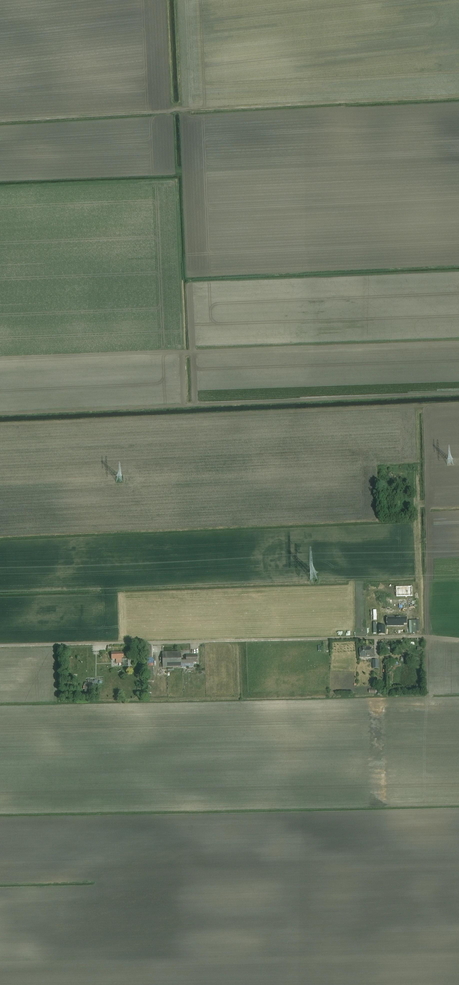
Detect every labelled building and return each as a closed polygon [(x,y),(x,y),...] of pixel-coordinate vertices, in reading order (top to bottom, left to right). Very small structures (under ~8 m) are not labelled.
[(387,618),(387,626),(400,626),(400,625),(404,624),(403,618),(387,618)] [(365,648),(361,648),(361,658),(375,658),(375,651),(372,651),(372,648),(365,648)] [(194,664),(194,663),(197,663),(197,655),(185,655),(185,659),(181,659),(181,652),(162,652),(162,667),(181,667),(181,664),(194,664)]
